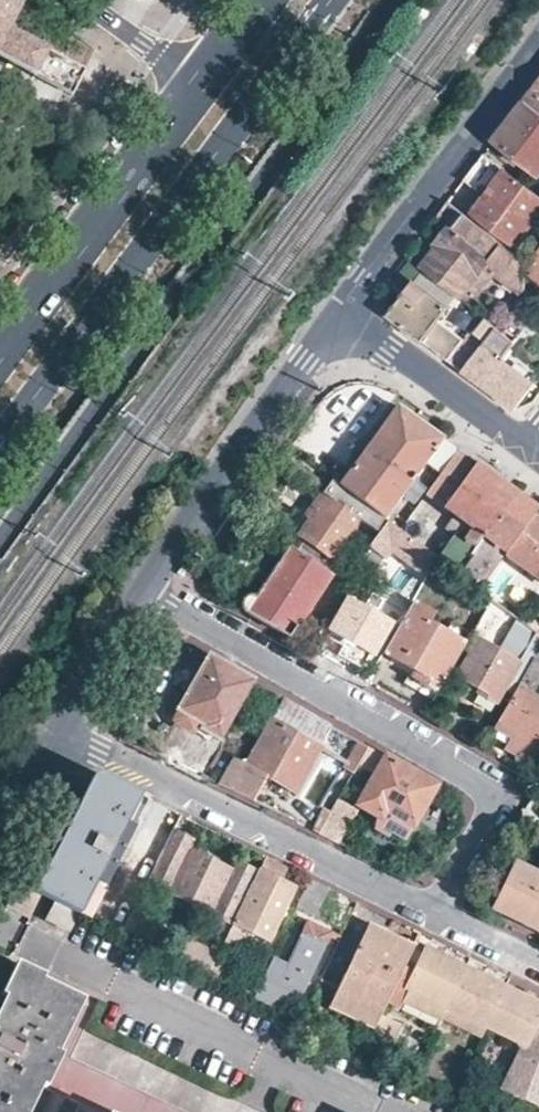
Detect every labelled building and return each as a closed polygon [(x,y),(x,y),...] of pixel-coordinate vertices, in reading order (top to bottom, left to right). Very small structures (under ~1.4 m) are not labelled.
[(69,97),(83,72),(7,30),(23,0),(0,0),(0,59),(69,97)] [(525,98),(538,109),(538,80),(525,98)] [(496,137),(509,148),(505,153),(519,163),(522,158),(538,172),(538,109),(525,98),(504,127),(496,137)] [(505,171),(482,155),(468,174),(463,180),(486,196),(505,171)] [(505,171),(486,196),(475,211),(516,243),(538,212),(538,198),(505,171)] [(438,243),(421,267),(459,295),(469,282),(480,290),(496,268),(524,287),(522,257),(447,200),(436,214),(447,223),(433,241),(438,243)] [(528,268),(538,277),(538,253),(528,268)] [(449,307),(411,281),(388,314),(462,369),(497,324),(487,317),(481,328),(474,329),(467,338),(440,319),(449,307)] [(524,287),(509,308),(530,324),(538,312),(538,299),(524,287)] [(497,324),(462,369),(515,408),(537,380),(537,379),(490,345),(489,344),(496,335),(502,328),(497,324)] [(537,379),(538,377),(538,368),(496,335),(490,345),(537,379)] [(399,405),(371,442),(415,474),(428,459),(445,470),(459,450),(427,426),(399,405)] [(371,442),(340,485),(384,519),(415,474),(371,442)] [(459,450),(445,470),(429,491),(476,526),(471,534),(469,532),(455,533),(439,559),(481,590),(506,555),(534,516),(538,509),(498,479),(459,450)] [(301,538),(295,547),(328,567),(362,520),(370,525),(373,527),(378,530),(384,519),(340,485),(334,480),(313,510),(316,511),(300,534),(301,538)] [(534,516),(506,555),(538,579),(538,521),(534,516)] [(373,543),(354,574),(363,579),(371,566),(377,569),(392,547),(429,573),(439,559),(387,521),(380,532),(376,538),(373,543)] [(373,543),(376,538),(380,532),(378,530),(373,527),(370,525),(363,536),(373,543)] [(245,595),(244,599),(245,609),(276,626),(289,634),(333,570),(328,567),(295,547),(278,570),(273,568),(255,594),(249,592),(245,595)] [(372,654),(391,621),(352,594),(330,628),(372,654)] [(436,692),(465,644),(432,622),(436,613),(414,599),(384,650),(420,672),(415,678),(436,692)] [(489,606),(478,628),(495,637),(506,615),(489,606)] [(479,636),(456,674),(477,687),(473,690),(494,704),(508,682),(516,687),(528,666),(479,636)] [(254,679),(209,653),(172,721),(191,732),(198,721),(222,734),(254,679)] [(532,660),(528,666),(516,687),(495,723),(516,737),(511,747),(529,758),(538,740),(538,698),(526,690),(538,667),(538,664),(532,660)] [(294,792),(333,724),(285,697),(246,763),(233,756),(218,783),(249,798),(254,801),(268,777),(294,792)] [(368,745),(360,740),(345,767),(353,772),(368,745)] [(207,762),(184,750),(177,763),(201,775),(207,762)] [(436,783),(386,754),(358,803),(394,823),(390,830),(405,839),(436,783)] [(67,829),(36,891),(56,901),(48,920),(71,931),(79,912),(87,916),(148,797),(130,788),(102,773),(93,777),(88,788),(67,829)] [(340,843),(360,807),(340,795),(319,832),(340,843)] [(176,832),(151,882),(170,891),(190,850),(194,841),(176,832)] [(233,871),(190,850),(170,891),(214,913),(233,871)] [(260,869),(275,876),(281,863),(266,856),(260,869)] [(257,873),(237,863),(233,871),(214,913),(233,923),(257,873)] [(515,865),(494,909),(538,932),(538,876),(515,865)] [(295,887),(260,869),(257,873),(233,923),(240,927),(269,942),(295,887)] [(328,886),(309,877),(296,907),(313,915),(328,886)] [(142,889),(120,932),(135,939),(156,896),(142,889)] [(286,964),(272,957),(259,984),(254,996),(280,1010),(289,992),(299,997),(330,933),(307,922),(286,964)] [(263,955),(269,942),(240,927),(233,940),(263,955)] [(379,945),(362,935),(330,1005),(376,1029),(390,1001),(415,951),(384,935),(379,945)] [(465,968),(418,944),(415,951),(390,1001),(400,1006),(410,989),(445,1006),(465,968)] [(214,961),(208,974),(218,979),(224,967),(214,961)] [(489,979),(465,968),(445,1006),(487,1027),(506,987),(489,979)] [(72,1055),(94,1007),(18,970),(0,1006),(0,1111),(193,1111),(72,1055)] [(259,984),(230,970),(225,982),(254,996),(259,984)] [(506,987),(487,1027),(524,1045),(538,1018),(538,1003),(535,1001),(506,987)] [(524,1045),(503,1089),(538,1108),(538,1018),(524,1045)] [(383,1043),(372,1038),(365,1051),(376,1056),(383,1043)]
